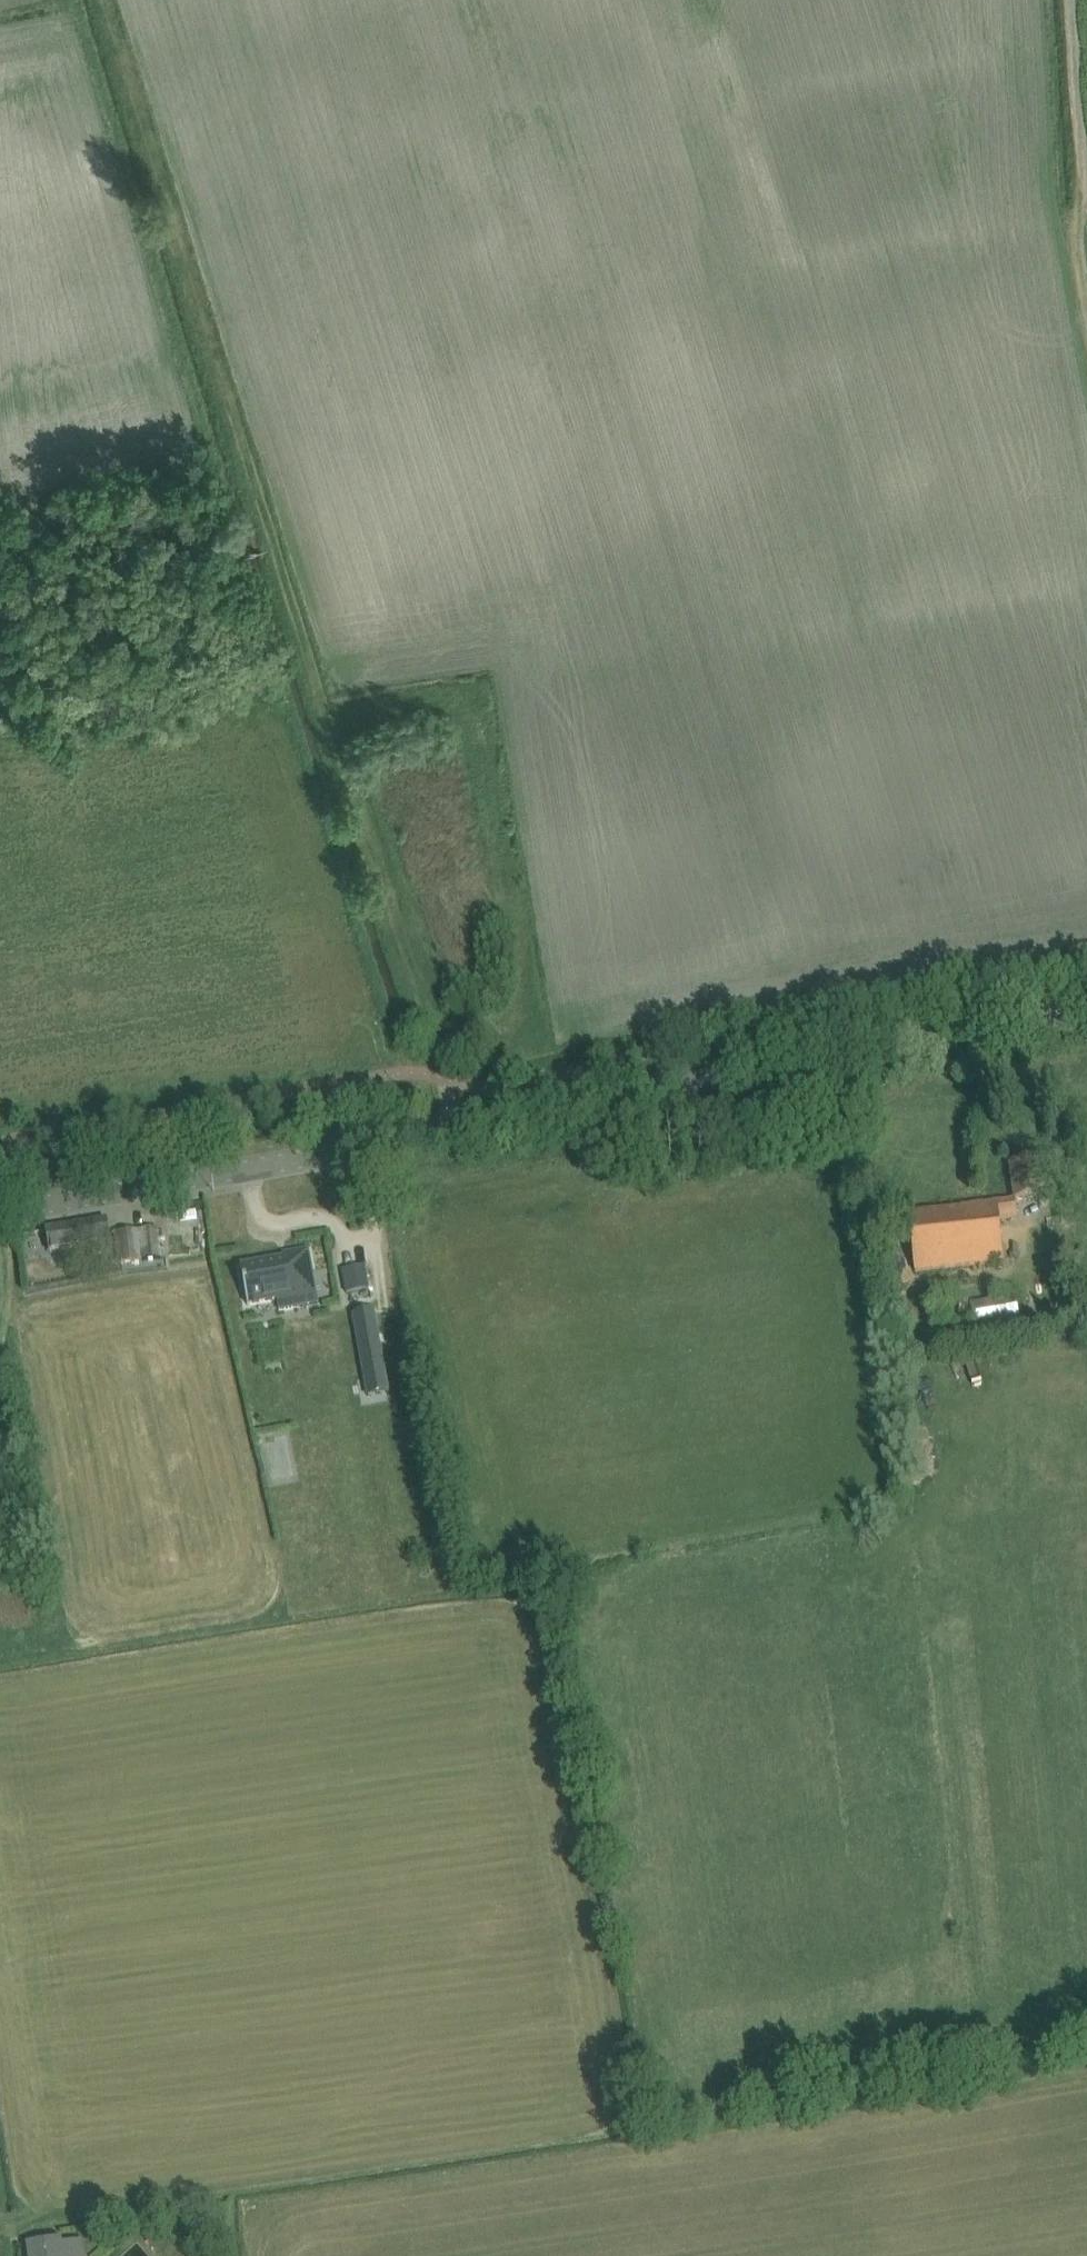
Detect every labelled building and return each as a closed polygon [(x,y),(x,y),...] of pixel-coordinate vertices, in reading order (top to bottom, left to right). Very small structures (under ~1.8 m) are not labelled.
[(1014,1202),(1047,1198),(1042,1161),(1009,1166),(1014,1201),(1014,1202)] [(1014,1202),(1014,1201),(908,1213),(915,1273),(1003,1263),(999,1220),(1016,1218),(1014,1202)] [(111,1253),(106,1220),(47,1230),(50,1252),(88,1246),(89,1257),(111,1253)] [(116,1233),(119,1265),(141,1263),(161,1261),(158,1230),(116,1233)] [(318,1304),(308,1251),(283,1255),(283,1259),(240,1267),(247,1306),(277,1301),(279,1311),(318,1304)] [(364,1269),(343,1273),(347,1294),(368,1290),(364,1269)] [(36,1295),(50,1293),(47,1273),(33,1275),(36,1295)] [(1011,1300),(967,1305),(970,1327),(1014,1322),(1011,1300)] [(373,1313),(353,1317),(364,1377),(384,1373),(373,1313)] [(61,2239),(26,2244),(28,2255),(64,2255),(61,2239)]
